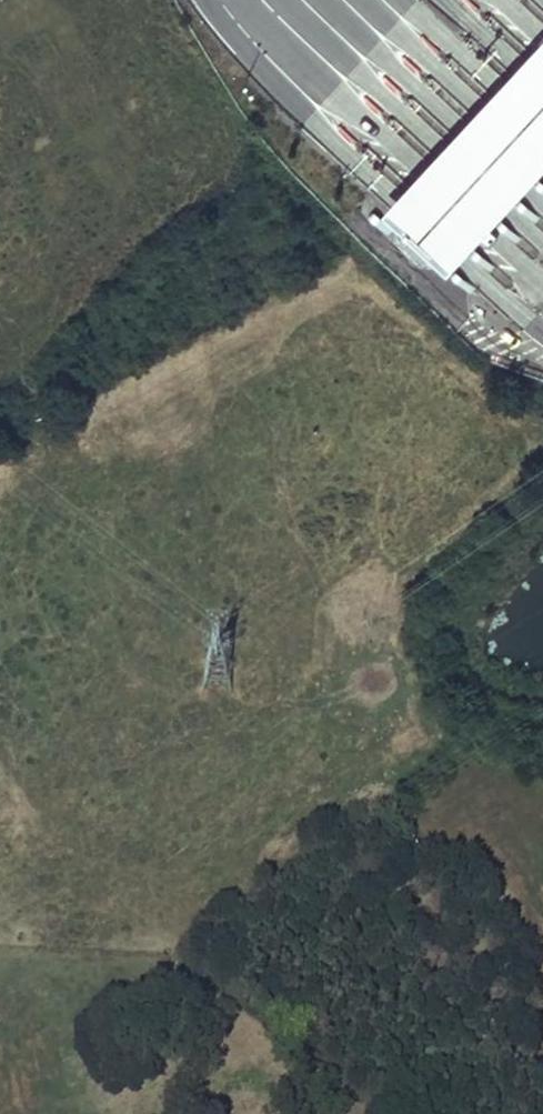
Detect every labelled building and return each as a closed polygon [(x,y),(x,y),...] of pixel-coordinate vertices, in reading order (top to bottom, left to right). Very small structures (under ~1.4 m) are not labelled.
[(380,211),(445,273),(542,167),(542,35),(380,211)]
